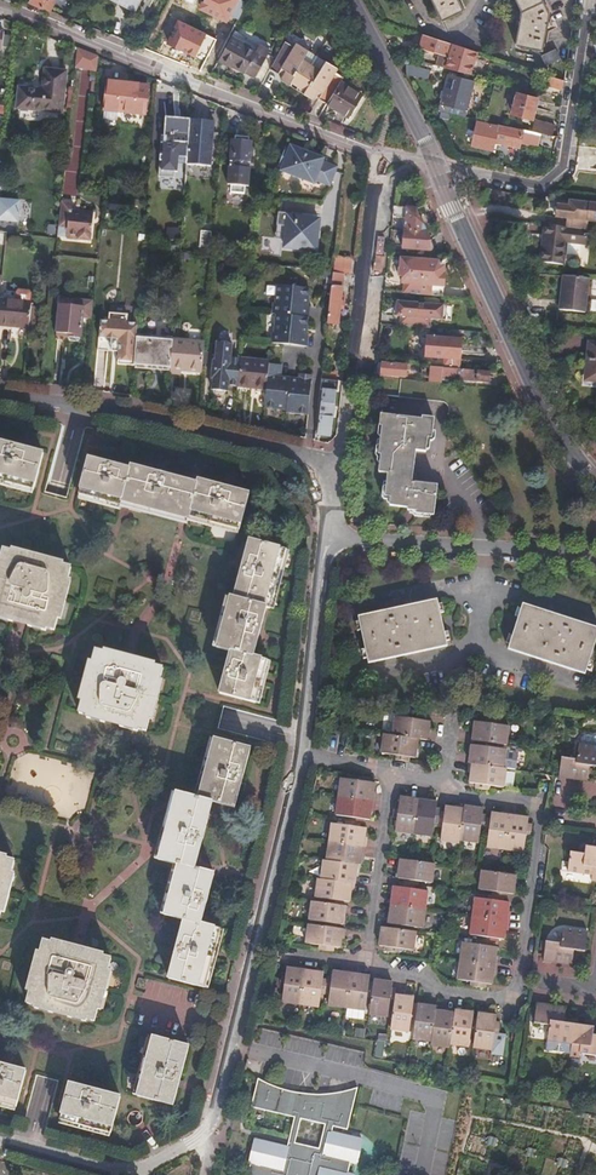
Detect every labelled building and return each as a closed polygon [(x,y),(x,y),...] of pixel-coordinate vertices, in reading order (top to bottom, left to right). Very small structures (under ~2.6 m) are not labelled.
[(51,10),(56,0),(31,0),(31,1),(43,8),(44,7),(51,10)] [(136,9),(140,0),(118,0),(136,9)] [(443,20),(464,10),(459,0),(432,0),(443,20)] [(544,50),(550,14),(543,0),(516,0),(522,11),(517,45),(544,50)] [(477,51),(424,34),(420,48),(449,57),(447,68),(471,74),(477,51)] [(256,79),(270,53),(260,47),(257,52),(232,39),(220,61),(246,75),(247,74),(256,79)] [(295,45),(285,39),(271,67),(278,72),(282,67),(287,70),(281,79),(297,89),(312,99),(318,90),(323,93),(319,99),(327,104),(340,81),(341,82),(344,77),(336,72),(339,68),(327,60),(326,62),(318,56),(308,50),(309,49),(297,41),(295,45)] [(85,52),(78,49),(77,65),(97,73),(98,57),(85,52)] [(543,55),(547,65),(560,58),(556,49),(543,55)] [(19,109),(63,113),(68,73),(47,71),(46,91),(21,87),(19,109)] [(442,103),(467,110),(474,81),(449,75),(442,103)] [(564,90),(566,81),(549,75),(546,85),(564,90)] [(340,81),(327,104),(329,105),(341,82),(340,81)] [(105,110),(146,113),(148,86),(107,82),(105,110)] [(362,95),(341,82),(329,105),(348,117),(362,95)] [(513,114),(533,119),(538,98),(518,93),(513,114)] [(192,119),(168,117),(165,154),(162,154),(160,176),(176,177),(176,171),(179,171),(180,163),(189,164),(191,135),(192,119)] [(542,133),(553,135),(555,126),(536,122),(534,131),(542,133)] [(534,131),(499,124),(498,127),(479,123),(473,146),(495,152),(497,143),(520,148),(521,143),(539,147),(542,133),(534,131)] [(255,130),(251,129),(238,128),(234,128),(232,152),(235,153),(235,158),(231,158),(229,176),(233,176),(246,178),(250,178),(252,160),(248,160),(249,154),(252,155),(255,130)] [(215,137),(191,135),(189,164),(213,165),(215,137)] [(316,178),(331,184),(337,167),(322,161),(324,158),(291,146),(287,148),(280,165),(282,170),(315,182),(316,178)] [(245,185),(246,178),(233,176),(232,184),(245,185)] [(74,204),(62,202),(59,227),(69,228),(68,234),(80,235),(82,212),(73,211),(74,204)] [(589,231),(590,221),(595,222),(595,204),(574,202),(573,207),(560,205),(558,218),(569,219),(568,228),(589,231)] [(406,231),(428,233),(418,210),(408,209),(406,231)] [(95,213),(82,212),(80,235),(79,239),(91,240),(91,237),(93,237),(95,213)] [(286,248),(317,251),(321,218),(278,213),(275,237),(287,238),(286,248)] [(3,222),(2,231),(9,232),(30,235),(31,225),(3,222)] [(167,226),(165,234),(178,236),(179,227),(167,226)] [(568,228),(549,226),(548,240),(545,240),(542,263),(565,265),(568,242),(587,245),(589,231),(568,228)] [(209,247),(209,230),(199,230),(198,247),(209,247)] [(406,231),(405,231),(404,250),(432,252),(432,242),(428,233),(406,231)] [(346,259),(335,258),(333,272),(345,274),(346,259)] [(403,293),(406,293),(422,295),(423,286),(421,285),(424,260),(401,258),(400,276),(403,277),(402,284),(404,284),(403,293)] [(345,274),(333,272),(329,316),(340,318),(345,274)] [(589,279),(562,276),(558,310),(584,313),(589,279)] [(284,315),(287,285),(278,284),(276,303),(274,303),(273,314),(284,315)] [(305,287),(287,285),(284,315),(301,317),(305,287)] [(311,288),(305,287),(301,317),(309,317),(311,307),(309,306),(311,288)] [(30,328),(33,303),(32,303),(33,293),(31,290),(21,289),(18,291),(17,301),(5,299),(1,299),(0,309),(0,324),(30,328)] [(69,341),(73,298),(61,297),(56,340),(69,341)] [(92,320),(94,300),(73,298),(69,341),(79,342),(80,336),(81,336),(83,319),(92,320)] [(401,316),(400,325),(436,328),(437,320),(448,321),(450,307),(424,304),(424,305),(418,304),(398,302),(396,316),(401,316)] [(137,334),(138,326),(128,325),(128,318),(111,316),(110,323),(101,322),(99,340),(105,341),(113,349),(112,355),(118,356),(118,364),(134,365),(137,334)] [(148,335),(137,334),(134,365),(171,369),(173,342),(173,341),(148,339),(148,335)] [(445,367),(469,369),(471,339),(432,335),(430,351),(446,352),(445,367)] [(228,385),(238,386),(241,359),(231,358),(233,344),(230,344),(229,340),(223,339),(221,343),(218,343),(217,356),(215,356),(212,383),(214,384),(213,390),(216,390),(217,394),(223,395),(225,391),(228,392),(228,385)] [(203,371),(205,345),(173,342),(171,369),(171,373),(183,375),(183,369),(203,371)] [(595,382),(595,343),(589,343),(588,356),(591,356),(589,381),(595,382)] [(241,359),(238,386),(267,388),(265,406),(274,407),(279,364),(269,363),(269,360),(241,358),(241,359)] [(382,374),(406,377),(407,365),(383,363),(382,374)] [(279,364),(274,407),(286,408),(286,410),(291,411),(295,378),(281,376),(282,364),(279,364)] [(442,383),(443,383),(443,377),(444,376),(444,367),(433,366),(431,382),(442,383)] [(490,382),(491,371),(469,369),(445,367),(444,367),(444,376),(443,377),(490,382)] [(334,380),(335,380),(336,371),(323,370),(322,379),(334,380)] [(295,378),(291,411),(308,413),(312,375),(300,373),(299,378),(295,378)] [(315,437),(315,439),(314,446),(327,448),(334,380),(322,379),(321,387),(325,388),(325,392),(322,392),(321,396),(324,397),(323,409),(321,409),(318,437),(315,437)] [(379,472),(388,473),(385,496),(391,497),(390,505),(407,508),(407,510),(416,511),(416,514),(434,516),(437,484),(412,481),(417,450),(426,451),(428,437),(432,438),(435,419),(422,417),(422,420),(380,414),(378,425),(382,426),(379,454),(381,454),(379,472)] [(34,490),(44,453),(0,441),(0,480),(34,490)] [(189,515),(240,529),(250,492),(198,478),(197,482),(130,463),(130,466),(89,455),(78,491),(120,503),(122,499),(188,518),(189,515)] [(218,692),(255,702),(266,660),(254,657),(267,608),(270,609),(286,551),(250,540),(234,598),(230,597),(216,648),(229,652),(218,692)] [(45,646),(46,644),(53,645),(60,621),(53,619),(56,605),(64,606),(70,583),(64,582),(64,578),(45,573),(44,575),(29,572),(30,569),(12,564),(11,566),(3,564),(0,575),(0,588),(4,590),(1,604),(0,604),(0,634),(10,637),(11,634),(27,638),(26,641),(45,646)] [(355,616),(365,662),(445,645),(435,599),(355,616)] [(585,672),(595,639),(595,625),(524,602),(509,647),(585,672)] [(118,745),(137,750),(138,748),(146,750),(152,725),(145,723),(148,709),(156,711),(163,687),(156,685),(156,682),(138,676),(136,679),(122,675),(123,672),(105,667),(104,670),(95,668),(89,692),(97,695),(94,708),(85,706),(78,731),(87,734),(86,736),(104,741),(105,739),(119,743),(118,745)] [(392,736),(416,740),(426,741),(428,730),(429,722),(423,720),(423,716),(420,716),(410,714),(409,719),(395,716),(392,736)] [(478,741),(492,743),(504,745),(507,726),(495,724),(495,721),(484,719),(481,719),(480,722),(474,721),(472,733),(471,740),(478,741)] [(415,750),(416,740),(392,736),(383,735),(380,753),(394,755),(393,758),(393,760),(407,762),(408,758),(408,757),(413,758),(415,750)] [(165,975),(201,985),(218,926),(199,920),(212,871),(194,866),(211,800),(233,806),(249,746),(213,736),(196,795),(175,789),(157,856),(176,861),(162,912),(181,917),(165,975)] [(471,763),(501,768),(502,764),(504,749),(492,747),(492,743),(478,741),(477,745),(471,744),(469,755),(468,762),(468,763),(471,763)] [(578,743),(575,758),(560,756),(559,767),(557,776),(559,776),(586,780),(588,769),(588,765),(595,767),(595,746),(578,743)] [(506,768),(501,768),(471,763),(470,775),(469,783),(475,784),(474,788),(486,790),(488,786),(503,787),(506,768)] [(337,795),(370,800),(371,793),(373,783),(367,782),(368,778),(357,776),(356,781),(339,779),(337,795)] [(346,821),(358,822),(360,822),(361,820),(366,821),(367,819),(368,814),(370,800),(337,795),(334,816),(347,818),(346,821)] [(394,830),(412,833),(414,822),(417,800),(407,799),(398,798),(397,804),(393,803),(391,816),(396,817),(396,821),(394,830)] [(434,822),(437,823),(439,813),(439,809),(435,809),(436,802),(426,801),(417,800),(414,822),(412,833),(432,836),(433,823),(434,822)] [(479,829),(484,830),(484,826),(485,820),(486,817),(481,817),(482,809),(473,808),(463,806),(463,809),(461,825),(459,840),(477,843),(479,829)] [(458,843),(459,840),(461,825),(463,809),(451,807),(444,807),(443,814),(439,813),(437,823),(437,827),(442,827),(440,841),(458,843)] [(493,848),(504,850),(507,827),(508,816),(498,814),(491,813),(489,821),(485,820),(484,826),(484,830),(483,833),(488,833),(486,847),(493,848)] [(507,827),(504,850),(523,852),(525,838),(529,839),(531,829),(531,827),(526,827),(527,819),(516,817),(508,816),(507,827)] [(357,827),(358,822),(346,821),(345,824),(330,821),(327,841),(332,841),(361,845),(361,843),(362,835),(364,828),(357,827)] [(358,864),(361,845),(332,841),(327,841),(324,859),(355,863),(358,864)] [(595,847),(592,847),(584,845),(582,853),(569,851),(566,868),(565,871),(589,875),(589,880),(595,881),(595,847)] [(353,871),(355,863),(324,859),(321,858),(318,871),(317,876),(350,882),(352,882),(353,873),(353,871)] [(400,883),(411,884),(414,885),(414,883),(415,882),(416,880),(429,882),(430,876),(432,864),(408,860),(398,858),(396,868),(395,875),(395,877),(401,878),(400,883)] [(7,899),(13,875),(6,873),(6,870),(0,868),(0,898),(7,899)] [(490,896),(499,897),(503,897),(504,893),(512,894),(512,889),(514,880),(514,876),(500,874),(479,871),(478,879),(476,889),(491,891),(490,896)] [(347,894),(350,882),(317,876),(315,876),(311,894),(327,897),(325,903),(339,906),(341,899),(346,901),(347,894)] [(411,888),(411,884),(400,883),(397,882),(396,886),(391,885),(390,892),(388,904),(421,909),(424,891),(411,888)] [(499,901),(499,897),(490,896),(486,895),(486,899),(472,897),(469,916),(504,920),(505,914),(507,902),(499,901)] [(344,906),(339,906),(325,903),(308,901),(308,906),(306,918),(321,920),(320,925),(334,928),(335,922),(341,923),(341,921),(342,915),(343,909),(344,906)] [(421,910),(421,909),(388,904),(387,912),(386,915),(385,922),(391,924),(391,925),(391,927),(405,929),(405,926),(418,927),(420,914),(421,910)] [(503,929),(504,920),(469,916),(469,918),(467,930),(466,933),(481,936),(480,940),(491,942),(493,942),(494,938),(501,939),(502,933),(503,929)] [(340,928),(334,928),(320,925),(305,923),(302,941),(316,943),(315,949),(330,950),(330,945),(337,946),(338,940),(340,928)] [(413,930),(405,929),(391,927),(379,925),(376,940),(375,945),(381,946),(380,950),(395,952),(395,948),(409,950),(413,930)] [(583,951),(585,938),(586,931),(562,928),(561,937),(559,943),(544,941),(542,960),(570,965),(572,950),(583,951)] [(490,946),(491,942),(480,940),(476,940),(475,943),(463,942),(460,961),(493,965),(494,959),(496,946),(490,946)] [(64,1030),(82,1035),(83,1032),(91,1034),(98,1010),(90,1008),(93,994),(102,997),(108,972),(100,970),(101,967),(83,962),(82,965),(67,961),(67,957),(50,953),(49,956),(41,954),(35,978),(43,981),(39,993),(31,992),(24,1016),(32,1018),(31,1021),(48,1026),(49,1023),(65,1027),(64,1030)] [(493,969),(493,965),(460,961),(459,966),(457,978),(472,980),(471,985),(484,987),(485,981),(491,982),(491,978),(493,969)] [(297,1005),(302,971),(283,968),(282,974),(278,973),(276,987),(280,987),(279,1003),(297,1005)] [(323,991),(324,980),(320,979),(321,973),(302,971),(297,1005),(315,1008),(318,993),(322,993),(323,991)] [(343,1008),(348,974),(337,973),(330,972),(329,978),(325,977),(324,980),(323,991),(327,991),(325,1006),(343,1008)] [(369,999),(371,983),(366,982),(367,977),(356,975),(348,974),(343,1008),(362,1011),(364,998),(369,999)] [(392,1004),(394,995),(394,990),(387,988),(388,983),(380,981),(371,980),(371,983),(369,999),(366,1016),(378,1017),(384,1018),(384,1017),(387,1003),(392,1004)] [(401,995),(394,995),(392,1004),(390,1018),(389,1028),(407,1030),(408,1020),(409,1016),(414,1017),(416,1004),(410,1003),(412,996),(410,996),(401,995)] [(569,1041),(571,1024),(560,1022),(561,1011),(562,1006),(533,1003),(532,1008),(531,1022),(546,1024),(544,1038),(544,1040),(569,1043),(569,1041)] [(424,1005),(416,1004),(414,1017),(413,1021),(411,1037),(430,1040),(432,1023),(434,1009),(435,1007),(424,1005)] [(442,1011),(434,1009),(432,1023),(430,1040),(429,1044),(448,1047),(448,1043),(451,1026),(453,1012),(442,1011)] [(453,1009),(453,1012),(451,1026),(448,1043),(466,1046),(468,1033),(473,1034),(473,1029),(475,1018),(470,1018),(471,1012),(461,1010),(453,1009)] [(476,1012),(475,1018),(473,1029),(473,1034),(471,1046),(490,1048),(492,1036),(497,1036),(497,1032),(499,1022),(493,1022),(494,1015),(484,1013),(476,1012)] [(571,1024),(569,1041),(569,1043),(567,1057),(577,1059),(577,1053),(595,1055),(595,1035),(592,1034),(593,1027),(571,1024)] [(135,1108),(171,1118),(187,1061),(152,1050),(135,1108)] [(13,1120),(23,1084),(0,1078),(0,1116),(13,1120)] [(262,1093),(260,1092),(258,1090),(251,1119),(295,1129),(288,1159),(256,1152),(255,1155),(251,1174),(352,1174),(353,1171),(358,1172),(361,1158),(363,1148),(359,1147),(332,1141),(333,1136),(348,1139),(353,1115),(357,1096),(354,1097),(352,1098),(350,1099),(347,1099),(345,1100),(342,1100),(340,1101),(338,1102),(335,1102),(333,1103),(330,1103),(326,1103),(323,1104),(320,1104),(317,1104),(314,1104),(310,1104),(307,1104),(304,1104),(301,1103),(298,1103),(296,1103),(294,1103),(292,1102),(290,1102),(287,1101),(285,1101),(283,1100),(281,1100),(279,1099),(277,1099),(274,1098),(272,1097),(270,1096),(268,1095),(266,1095),(264,1094),(262,1093)] [(57,1132),(106,1146),(116,1110),(68,1096),(57,1132)]
